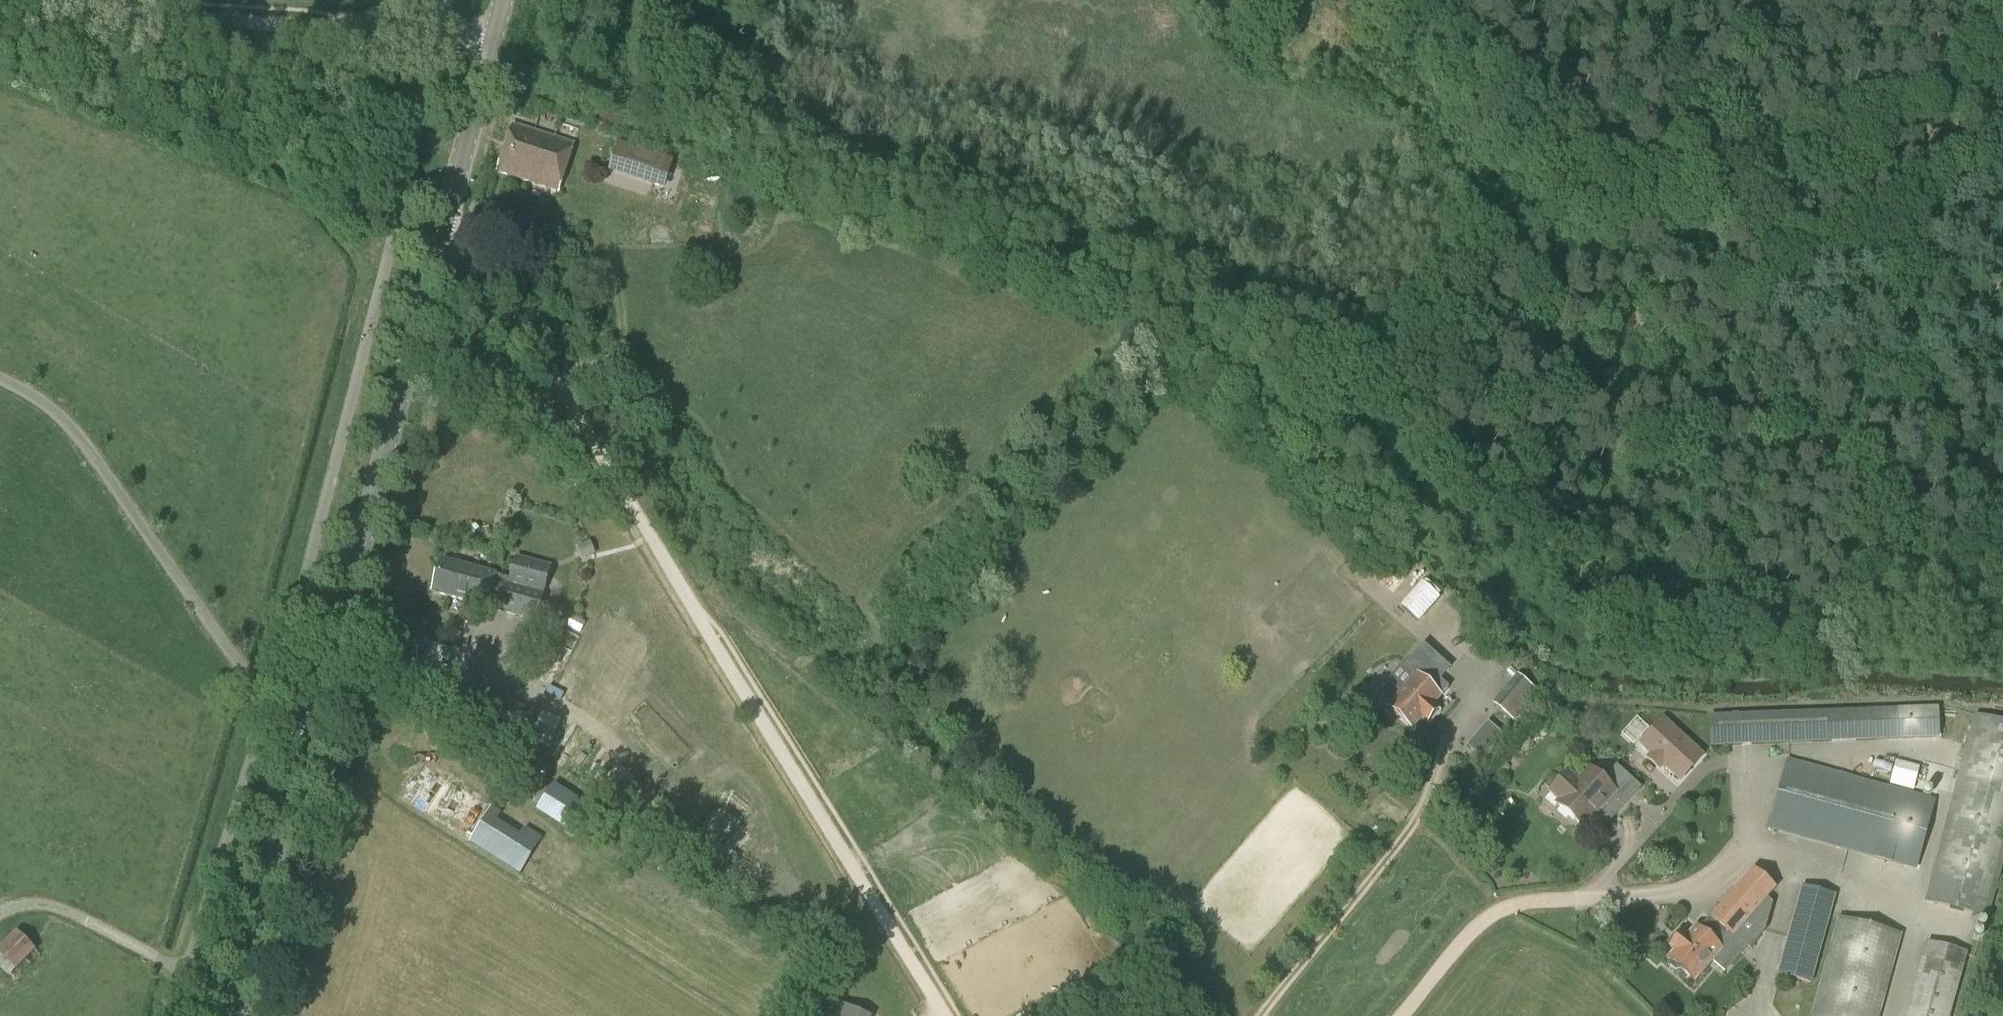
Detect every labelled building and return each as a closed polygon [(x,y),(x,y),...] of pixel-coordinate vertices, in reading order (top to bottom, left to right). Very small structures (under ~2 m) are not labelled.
[(560,122),(554,139),(513,126),(498,172),(559,192),(580,129),(560,122)] [(640,173),(666,182),(674,158),(648,149),(640,173)] [(500,577),(492,609),(534,621),(548,568),(516,560),(509,586),(499,584),(501,577),(500,577)] [(434,593),(492,609),(500,577),(442,562),(434,593)] [(1427,581),(1424,584),(1422,582),(1400,606),(1419,623),(1440,599),(1438,597),(1441,593),(1427,581)] [(1406,668),(1415,676),(1388,707),(1413,729),(1422,720),(1424,722),(1437,708),(1434,706),(1449,689),(1437,679),(1445,670),(1422,650),(1406,668)] [(534,733),(553,741),(561,721),(491,691),(482,712),(534,734),(534,733)] [(1711,747),(1728,747),(1829,744),(1877,742),(1900,741),(1900,710),(1828,712),(1710,716),(1711,747)] [(1643,744),(1653,723),(1638,715),(1627,736),(1643,744)] [(1928,900),(1986,918),(2002,857),(2002,725),(1975,718),(1928,900)] [(1663,722),(1642,744),(1680,780),(1701,757),(1663,722)] [(1788,762),(1769,829),(1916,870),(1935,801),(1788,762)] [(1617,766),(1604,781),(1591,770),(1579,783),(1568,774),(1554,790),(1565,799),(1559,805),(1582,827),(1601,806),(1614,817),(1640,788),(1617,766)] [(537,812),(579,838),(595,813),(552,787),(537,812)] [(710,831),(734,845),(757,804),(733,790),(710,831)] [(492,806),(469,843),(520,875),(543,838),(525,827),(521,835),(497,820),(502,813),(492,806)] [(1682,936),(1671,948),(1675,952),(1669,959),(1693,981),(1734,935),(1750,950),(1765,933),(1773,904),(1767,898),(1774,890),(1753,871),(1689,942),(1682,936)] [(1836,896),(1802,887),(1778,975),(1812,984),(1836,896)] [(1901,936),(1838,918),(1811,1015),(1879,1015),(1901,936)] [(0,949),(0,969),(14,982),(42,957),(17,931),(0,949)] [(1967,953),(1928,942),(1924,955),(1907,1015),(1950,1015),(1967,953)] [(832,1002),(827,1015),(866,1015),(832,1002)]
